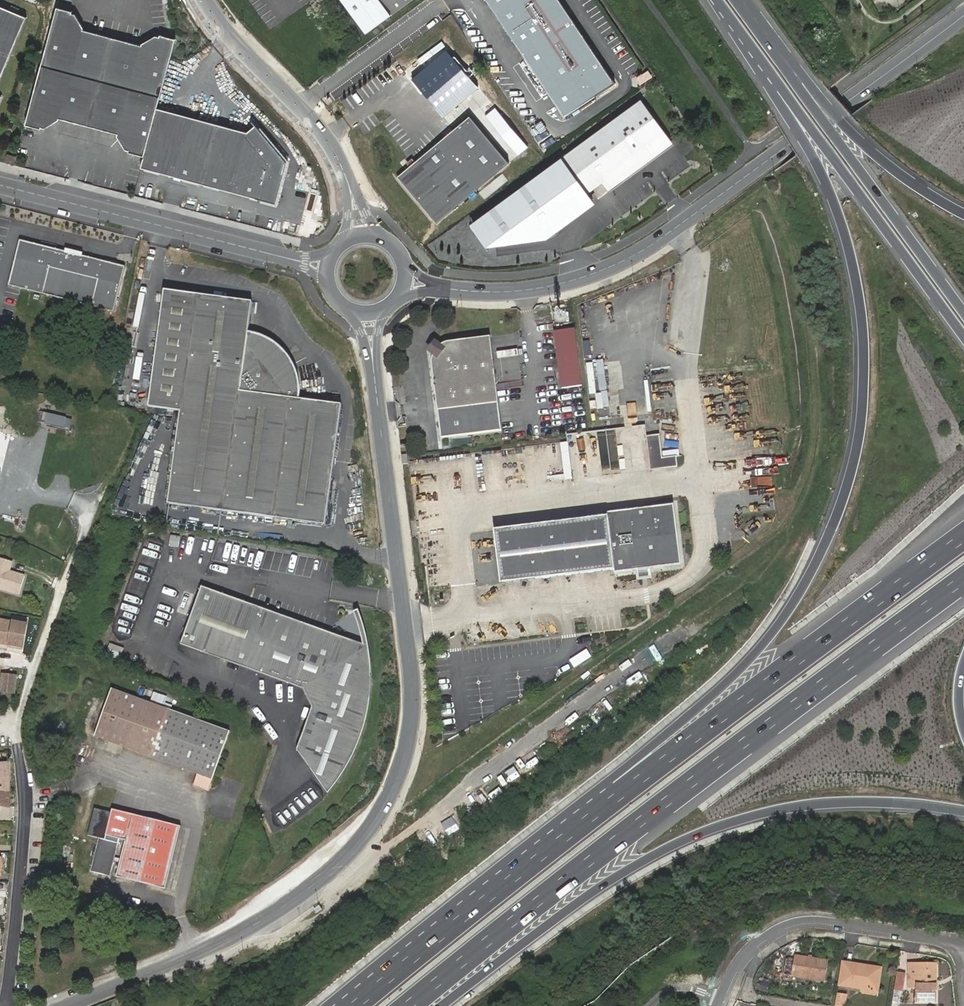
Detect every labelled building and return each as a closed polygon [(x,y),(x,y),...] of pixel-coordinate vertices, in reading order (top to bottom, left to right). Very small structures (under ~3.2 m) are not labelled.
[(416,0),(341,0),(366,35),(416,0)] [(564,116),(614,82),(559,0),(485,0),(564,116)] [(0,7),(0,81),(27,18),(0,7)] [(157,107),(175,39),(159,35),(159,36),(155,35),(142,43),(141,44),(82,30),(83,28),(75,15),(71,14),(71,13),(56,9),(26,125),(42,129),(42,127),(46,128),(59,120),(60,118),(119,133),(118,135),(126,148),(130,149),(129,151),(145,155),(142,166),(276,200),(287,159),(258,127),(247,130),(157,107)] [(443,39),(402,69),(417,90),(458,60),(443,39)] [(641,98),(472,221),(488,242),(546,233),(592,200),(584,189),(604,175),(611,185),(672,141),(641,98)] [(469,114),(398,176),(437,222),(509,161),(469,114)] [(114,312),(125,267),(103,261),(53,249),(20,241),(9,286),(41,294),(92,306),(114,312)] [(251,300),(163,289),(148,405),(180,409),(168,502),(326,522),(342,402),(298,397),(299,392),(299,386),(298,381),(297,374),(294,365),(289,357),(286,353),(284,350),(279,345),(273,340),(267,337),(262,334),(256,332),(247,330),(251,300)] [(715,334),(728,335),(728,323),(716,322),(715,334)] [(430,364),(440,438),(500,430),(489,337),(447,342),(443,343),(439,345),(435,349),(433,352),(431,355),(430,360),(430,364)] [(662,458),(659,434),(645,436),(649,470),(677,467),(675,456),(662,458)] [(615,515),(501,529),(508,582),(621,568),(622,572),(646,569),(654,569),(655,568),(688,564),(681,504),(662,506),(662,512),(637,515),(637,509),(614,512),(615,515)] [(345,544),(343,551),(356,555),(358,548),(345,544)] [(496,582),(495,573),(491,547),(473,549),(477,585),(496,582)] [(34,577),(20,571),(23,562),(11,557),(7,566),(0,569),(0,589),(6,586),(27,595),(34,577)] [(203,587),(182,645),(305,689),(314,709),(302,752),(335,794),(350,771),(357,759),(361,748),(365,735),(368,723),(370,711),(372,699),(372,686),(372,673),(371,660),(368,647),(203,587)] [(2,618),(0,628),(0,641),(12,644),(26,647),(31,625),(24,623),(2,618)] [(24,653),(26,647),(12,644),(11,650),(24,653)] [(16,675),(2,674),(1,690),(15,690),(16,675)] [(230,729),(113,681),(94,728),(195,769),(190,781),(206,787),(230,729)] [(0,761),(0,785),(11,785),(12,761),(0,761)] [(0,785),(0,803),(11,805),(11,785),(0,785)] [(90,836),(101,807),(91,805),(84,834),(90,836)] [(109,808),(101,807),(90,836),(96,837),(87,872),(108,877),(118,836),(123,838),(114,875),(162,888),(178,823),(109,806),(109,808)] [(828,957),(795,952),(795,955),(787,954),(784,969),(825,976),(828,957)] [(865,962),(844,958),(839,981),(875,987),(879,967),(864,964),(865,962)] [(917,962),(909,961),(908,984),(916,985),(915,999),(934,1000),(936,968),(917,967),(917,962)] [(905,971),(897,969),(894,987),(903,988),(905,971)] [(845,991),(838,989),(836,1001),(843,1003),(845,991)]
